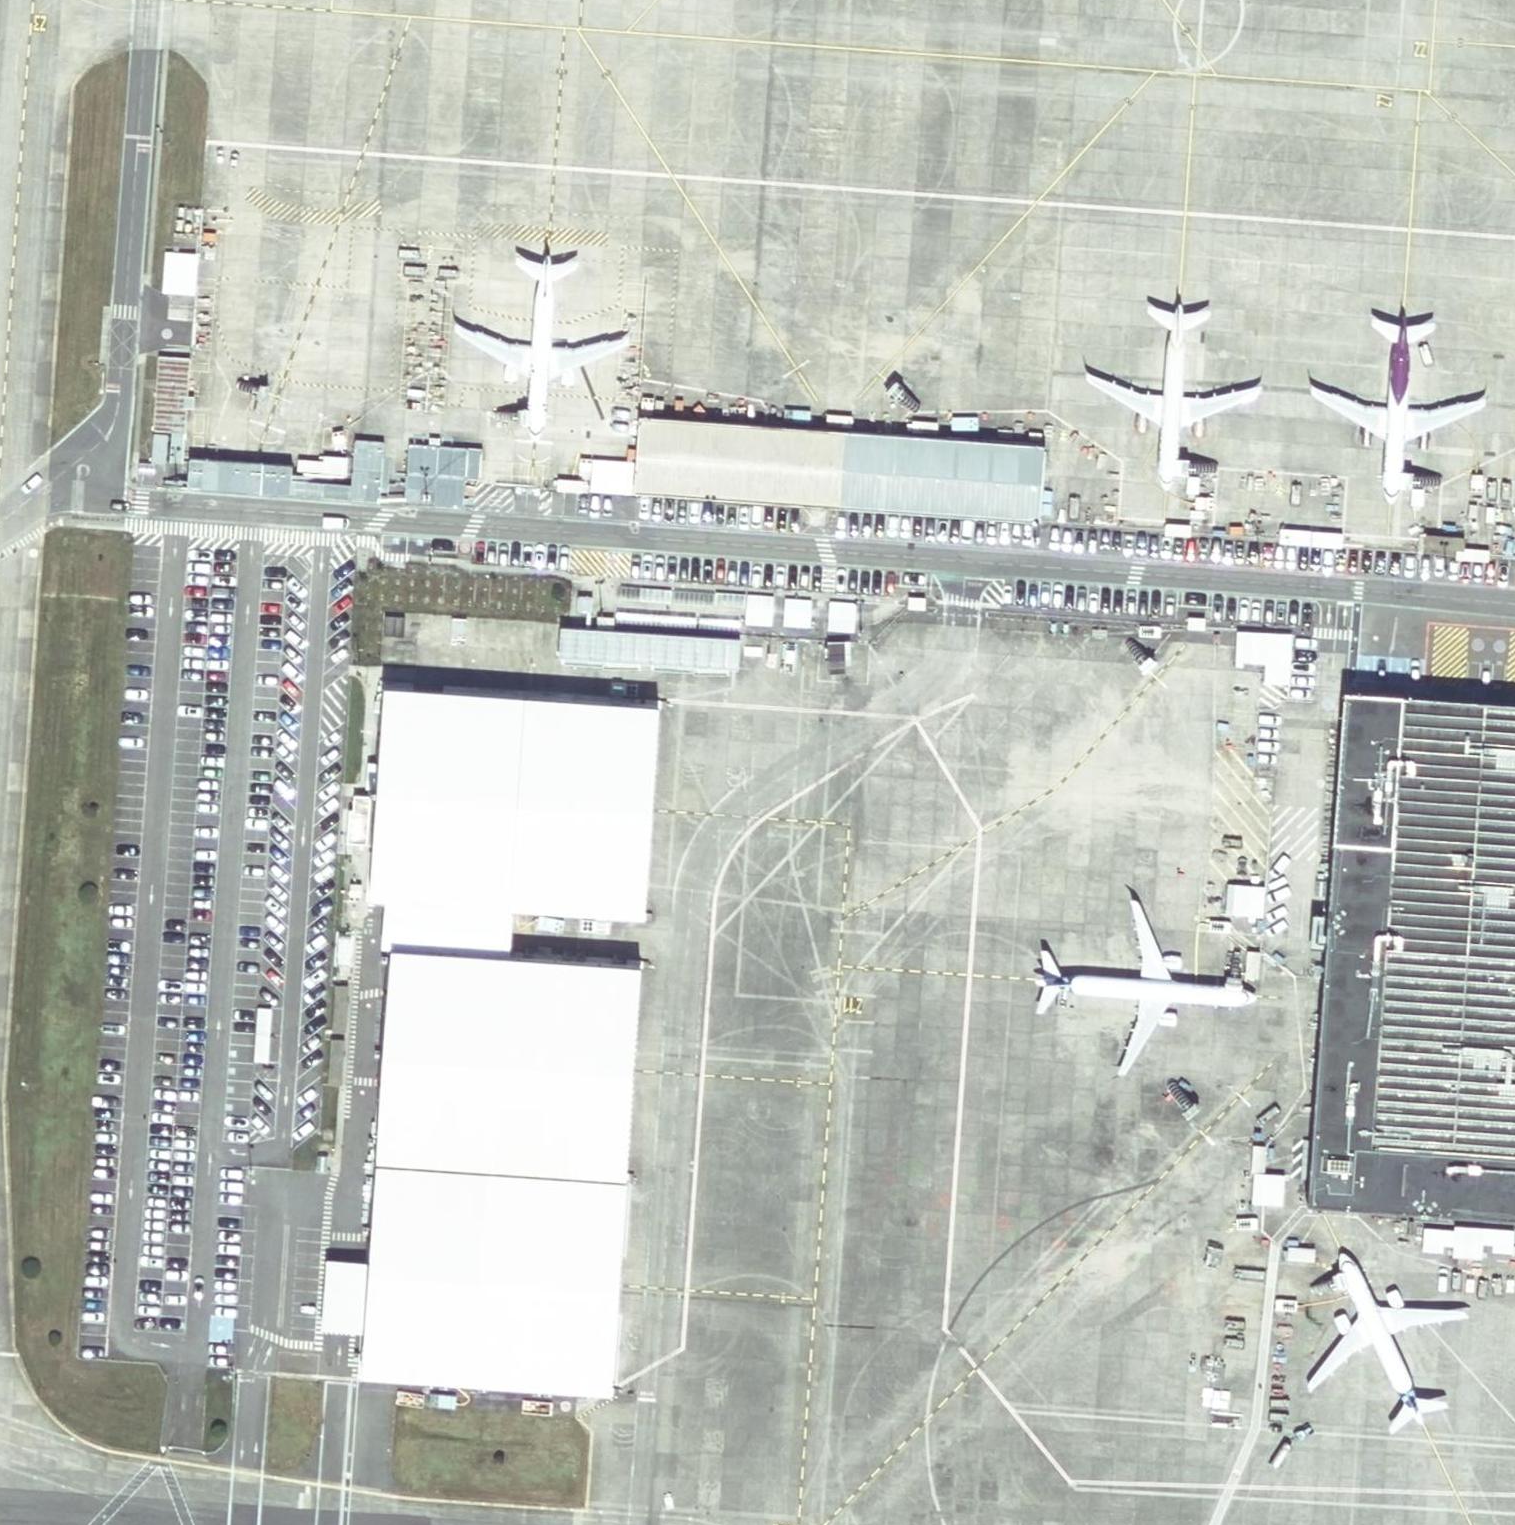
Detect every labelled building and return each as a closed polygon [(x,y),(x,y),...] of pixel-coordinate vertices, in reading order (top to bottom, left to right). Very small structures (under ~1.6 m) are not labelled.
[(187,353),(157,351),(151,425),(169,426),(167,456),(180,457),(187,353)] [(1044,441),(636,408),(630,487),(1038,518),(1044,441)] [(322,454),(295,454),(295,465),(321,466),(322,454)] [(584,472),(557,470),(556,482),(583,484),(584,472)] [(775,598),(748,596),(746,627),(773,629),(775,598)] [(812,602),(786,602),(786,629),(811,629),(812,602)] [(857,605),(832,604),(830,633),(856,634),(857,605)] [(739,642),(564,630),(562,659),(737,671),(739,642)] [(645,924),(660,707),(384,688),(369,904),(372,904),(384,905),(511,914),(645,924)] [(1344,691),(1308,1203),(1514,1218),(1514,703),(1344,691)] [(511,914),(384,905),(381,953),(387,953),(508,962),(511,914)] [(627,1184),(642,972),(387,953),(384,991),(378,1083),(371,1166),(627,1184)] [(356,1383),(611,1401),(627,1184),(371,1166),(366,1238),(364,1264),(359,1335),(356,1383)] [(359,1335),(364,1264),(330,1262),(324,1332),(359,1335)]
